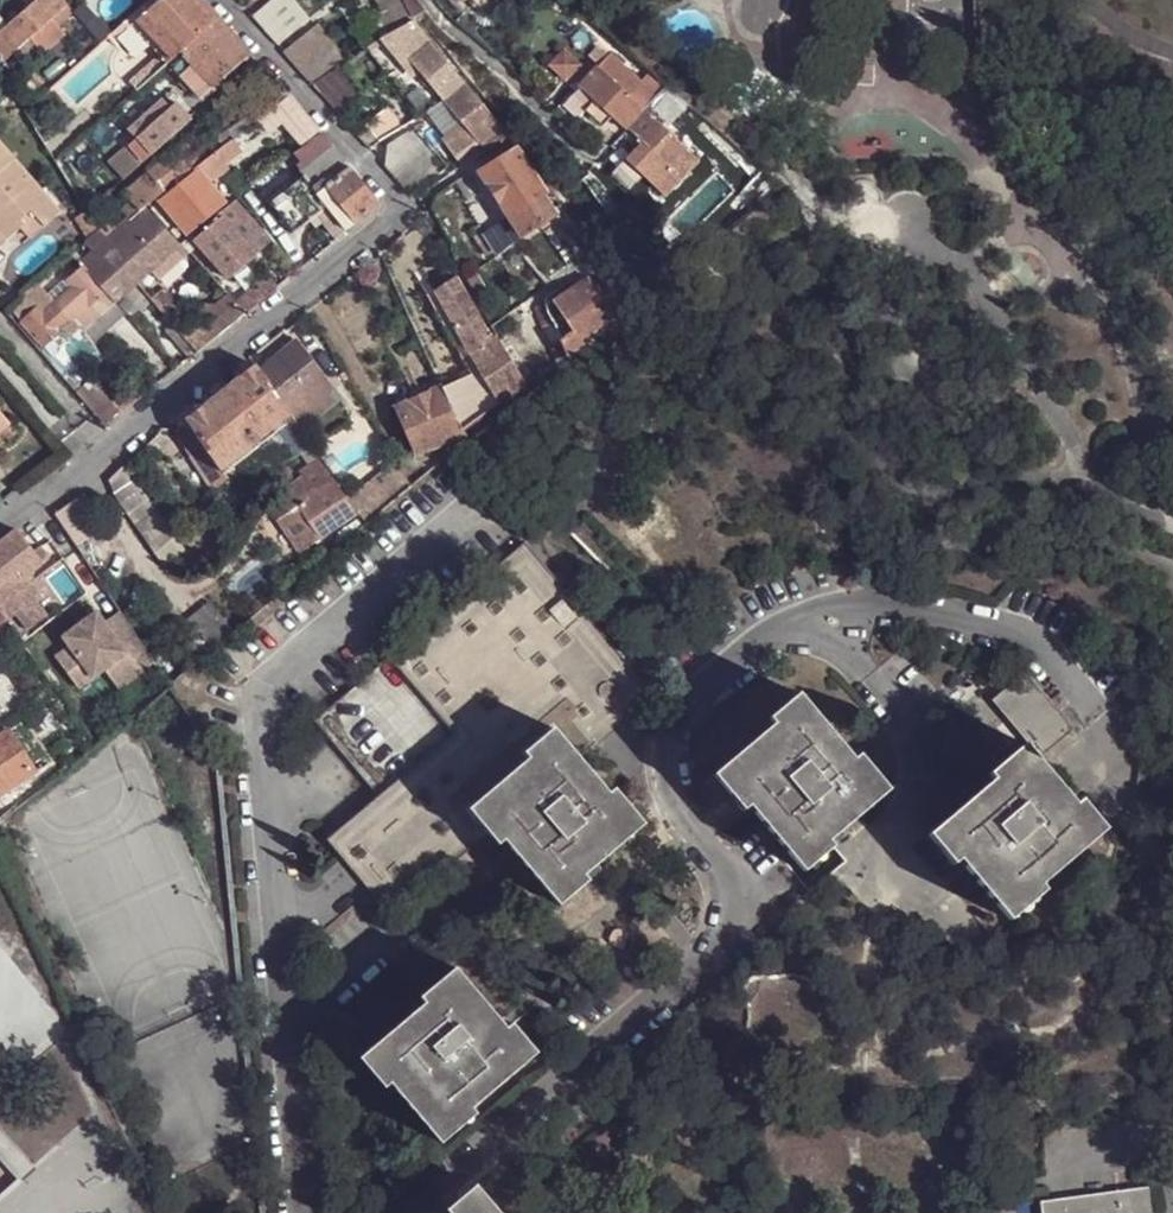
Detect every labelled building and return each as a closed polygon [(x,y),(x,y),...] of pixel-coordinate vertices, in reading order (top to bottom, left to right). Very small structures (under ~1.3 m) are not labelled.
[(0,31),(0,49),(0,50),(3,48),(7,52),(11,49),(14,52),(32,36),(44,50),(66,31),(59,24),(65,18),(59,11),(54,5),(58,2),(56,0),(34,0),(0,31)] [(58,2),(54,5),(59,11),(65,18),(73,11),(66,2),(65,0),(56,0),(58,2)] [(134,11),(140,18),(159,0),(146,0),(134,11)] [(220,16),(206,0),(159,0),(140,18),(169,51),(174,57),(182,50),(220,16)] [(307,16),(293,0),(270,0),(250,16),(274,43),(307,16)] [(398,29),(387,7),(384,0),(369,10),(377,24),(359,36),(366,51),(375,44),(398,29)] [(411,22),(401,0),(398,0),(393,3),(387,7),(398,29),(411,22)] [(490,16),(505,8),(497,0),(475,0),(490,16)] [(134,11),(128,16),(161,54),(163,56),(169,51),(140,18),(134,11)] [(214,86),(252,52),(220,16),(182,50),(186,56),(172,68),(199,98),(214,86)] [(398,29),(375,44),(398,72),(410,62),(429,46),(411,22),(398,29)] [(321,23),(286,51),(314,82),(345,63),(348,61),(321,23)] [(429,46),(410,62),(420,74),(444,104),(465,86),(429,46)] [(585,64),(567,47),(550,66),(568,82),(585,64)] [(3,48),(0,50),(8,58),(14,52),(11,49),(7,52),(3,48)] [(169,62),(174,57),(169,51),(163,56),(169,62)] [(131,81),(138,90),(169,62),(163,56),(161,54),(131,81)] [(624,127),(647,113),(640,106),(652,90),(642,82),(611,54),(580,87),(596,102),(611,115),(624,127)] [(410,62),(398,72),(409,85),(420,74),(410,62)] [(314,82),(313,82),(342,114),(366,94),(345,63),(314,82)] [(235,92),(258,118),(281,101),(289,94),(265,67),(235,92)] [(649,73),(642,82),(652,90),(640,106),(647,113),(673,94),(649,73)] [(465,86),(444,104),(466,130),(486,151),(508,136),(499,122),(495,122),(465,86)] [(289,94),(281,101),(292,114),(281,122),(303,146),(321,132),(289,94)] [(660,124),(681,101),(673,94),(647,113),(660,124)] [(281,101),(258,118),(268,132),(281,122),(292,114),(281,101)] [(192,118),(177,102),(129,145),(143,161),(192,118)] [(596,102),(586,113),(601,127),(611,115),(596,102)] [(389,111),(353,133),(368,149),(403,126),(389,111)] [(692,154),(647,113),(624,127),(640,142),(657,157),(675,173),(692,154)] [(231,140),(250,125),(244,117),(215,138),(222,147),(231,140)] [(126,174),(137,164),(102,124),(90,134),(126,174)] [(466,130),(453,140),(470,162),(486,151),(466,130)] [(408,195),(447,170),(414,131),(388,146),(383,166),(408,195)] [(303,146),(294,153),(306,167),(332,145),(321,132),(303,146)] [(222,147),(194,170),(209,187),(227,173),(222,167),(241,152),(231,140),(222,147)] [(453,140),(437,150),(454,173),(470,162),(453,140)] [(200,160),(185,142),(175,150),(190,169),(200,160)] [(642,174),(657,157),(640,142),(625,159),(642,174)] [(347,162),(332,145),(306,167),(301,173),(304,176),(315,189),(323,181),(347,162)] [(4,242),(23,224),(19,220),(25,215),(39,231),(55,216),(11,163),(0,150),(0,237),(4,242)] [(138,212),(190,169),(175,150),(124,196),(125,197),(130,203),(138,212)] [(514,151),(479,174),(505,215),(519,237),(552,217),(539,197),(542,194),(514,151)] [(657,157),(642,174),(644,177),(660,191),(675,173),(657,157)] [(642,174),(625,159),(610,176),(629,194),(644,177),(642,174)] [(357,222),(381,203),(351,167),(328,187),(329,188),(357,222)] [(190,234),(225,207),(209,187),(194,170),(158,198),(190,234)] [(315,189),(304,176),(270,204),(293,234),(317,215),(328,205),(324,200),(319,204),(315,199),(320,195),(315,189)] [(467,205),(481,198),(467,176),(454,184),(467,205)] [(782,191),(771,180),(759,190),(768,201),(782,191)] [(329,188),(328,187),(323,181),(315,189),(320,195),(329,188)] [(348,229),(357,222),(329,188),(320,195),(315,199),(319,204),(324,200),(328,205),(348,229)] [(131,217),(133,219),(139,214),(138,212),(130,203),(129,204),(124,209),(131,217)] [(242,243),(259,229),(235,203),(218,216),(220,219),(242,243)] [(328,205),(317,215),(336,239),(348,229),(328,205)] [(124,227),(132,234),(153,216),(146,209),(139,214),(133,219),(132,220),(124,227)] [(87,210),(77,216),(90,237),(94,233),(99,229),(88,211),(87,210)] [(25,215),(19,220),(23,224),(34,235),(39,231),(25,215)] [(519,237),(505,215),(496,220),(511,244),(519,237)] [(132,234),(158,263),(180,243),(153,216),(132,234)] [(131,217),(122,224),(124,227),(132,220),(133,219),(131,217)] [(196,240),(217,263),(239,245),(242,243),(220,219),(196,240)] [(484,223),(473,231),(491,255),(500,249),(484,223)] [(94,233),(104,245),(124,227),(122,224),(109,236),(100,228),(99,229),(94,233)] [(132,234),(124,227),(104,245),(112,253),(132,234)] [(247,248),(244,250),(247,254),(260,269),(280,252),(259,229),(242,243),(247,248)] [(602,231),(588,241),(593,246),(606,237),(602,231)] [(82,264),(104,245),(94,233),(90,237),(86,241),(93,249),(84,257),(76,249),(72,253),(82,264)] [(137,282),(158,263),(132,234),(112,253),(137,282)] [(597,253),(610,243),(606,237),(593,246),(597,253)] [(112,253),(104,245),(82,264),(84,267),(90,272),(112,253)] [(239,245),(217,263),(224,272),(247,254),(244,250),(243,251),(239,245)] [(116,301),(137,282),(112,253),(90,272),(105,291),(116,301)] [(90,304),(105,291),(90,272),(84,267),(69,282),(73,286),(89,303),(90,304)] [(481,272),(471,279),(479,292),(490,285),(481,272)] [(263,298),(278,285),(270,273),(253,285),(263,298)] [(469,351),(493,337),(458,276),(436,290),(469,351)] [(552,297),(553,300),(585,280),(582,276),(552,297)] [(580,339),(625,310),(609,284),(594,291),(585,280),(553,300),(576,331),(580,339)] [(40,281),(10,309),(23,321),(40,306),(52,295),(40,281)] [(57,301),(72,318),(77,313),(89,303),(73,286),(57,301)] [(116,301),(105,291),(90,304),(89,303),(77,313),(88,325),(116,301)] [(200,302),(196,306),(221,334),(247,313),(229,294),(217,305),(200,302)] [(57,301),(52,295),(40,306),(44,312),(57,301)] [(576,331),(553,300),(552,297),(547,301),(549,314),(562,342),(576,331)] [(72,318),(57,301),(44,312),(60,330),(72,318)] [(93,340),(125,312),(116,301),(88,325),(82,330),(83,330),(93,340)] [(174,322),(175,325),(187,314),(188,313),(179,304),(167,315),(174,322)] [(23,321),(44,345),(46,343),(60,330),(44,312),(40,306),(23,321)] [(199,351),(221,334),(196,306),(188,313),(187,314),(193,321),(182,332),(199,351)] [(77,313),(72,318),(82,330),(88,325),(77,313)] [(60,330),(46,343),(55,353),(83,330),(82,330),(72,318),(60,330)] [(192,356),(199,351),(182,332),(175,325),(174,322),(167,328),(192,356)] [(580,339),(576,331),(562,342),(568,359),(587,346),(580,339)] [(501,405),(528,384),(498,334),(493,337),(469,351),(481,369),(501,405)] [(328,382),(296,341),(260,369),(289,413),(309,397),(328,382)] [(170,373),(177,369),(172,362),(166,367),(170,373)] [(257,365),(189,419),(221,467),(222,466),(289,413),(260,369),(257,365)] [(481,369),(440,387),(461,433),(464,433),(501,405),(481,369)] [(92,377),(77,390),(108,425),(142,397),(131,385),(112,401),(92,377)] [(328,382),(309,397),(321,412),(340,397),(328,382)] [(398,408),(419,453),(461,433),(440,387),(398,408)] [(309,397),(289,413),(299,429),(321,412),(309,397)] [(214,488),(229,477),(222,466),(221,467),(189,419),(177,429),(176,430),(214,488)] [(307,445),(294,425),(279,435),(286,445),(292,441),(299,450),(307,445)] [(301,551),(357,512),(348,501),(334,480),(327,469),(324,465),(320,459),(304,469),(308,475),(278,496),(283,503),(288,511),(278,518),(301,551)] [(364,525),(413,486),(398,462),(348,501),(357,512),(364,525)] [(186,551),(126,467),(109,484),(110,490),(165,566),(186,551)] [(278,518),(288,511),(283,503),(273,510),(278,518)] [(6,622),(40,595),(26,577),(44,563),(18,530),(0,544),(0,613),(6,622)] [(559,739),(579,762),(652,697),(628,669),(615,654),(560,589),(552,578),(524,546),(389,661),(452,735),(379,800),(326,842),(389,919),(487,835),(469,813),(475,808),(529,762),(524,755),(552,731),(559,739)] [(65,608),(100,587),(79,551),(43,571),(65,608)] [(557,574),(552,578),(560,589),(566,585),(557,574)] [(190,641),(186,644),(197,662),(235,630),(211,599),(184,620),(195,631),(198,634),(199,639),(195,642),(190,641)] [(69,647),(55,657),(78,688),(104,669),(118,689),(155,662),(121,611),(104,623),(96,612),(62,637),(69,647)] [(615,654),(628,669),(634,665),(620,650),(615,654)] [(452,735),(389,661),(315,722),(379,800),(452,735)] [(1027,754),(1036,765),(1074,733),(1026,676),(992,704),(1032,752),(1027,754)] [(798,696),(769,721),(775,727),(804,705),(798,696)] [(828,844),(882,799),(853,764),(804,705),(775,727),(720,774),(748,809),(799,868),(828,844)] [(36,772),(9,730),(7,731),(0,735),(0,796),(36,772)] [(559,739),(552,731),(524,755),(529,762),(559,739)] [(579,762),(559,739),(529,762),(475,808),(503,843),(555,902),(583,877),(637,833),(609,798),(579,762)] [(993,783),(1027,754),(1021,749),(989,777),(993,783)] [(1039,888),(1100,838),(1075,808),(1036,765),(1027,754),(993,783),(934,834),(958,863),(1004,919),(1039,888)] [(860,758),(853,764),(882,799),(888,794),(860,758)] [(714,779),(742,813),(748,809),(720,774),(714,779)] [(644,826),(614,791),(609,798),(637,833),(644,826)] [(1105,833),(1079,804),(1075,808),(1100,838),(1105,833)] [(469,813),(487,835),(498,847),(503,843),(475,808),(469,813)] [(958,863),(934,834),(929,838),(952,866),(958,863)] [(804,875),(832,852),(828,844),(799,868),(804,875)] [(583,877),(555,902),(559,908),(589,885),(583,877)] [(1008,923),(1043,894),(1039,888),(1004,919),(1008,923)] [(425,1004),(458,975),(453,969),(418,998),(425,1004)] [(470,1110),(529,1060),(505,1031),(458,975),(425,1004),(365,1055),(389,1084),(435,1140),(470,1110)] [(536,1055),(511,1025),(505,1031),(529,1060),(536,1055)] [(389,1084),(365,1055),(358,1060),(383,1089),(389,1084)] [(470,1110),(435,1140),(439,1146),(474,1116),(470,1110)] [(479,1192),(473,1187),(445,1211),(447,1212),(453,1212),(479,1192)] [(1145,1191),(1038,1206),(1039,1212),(1148,1212),(1145,1191)] [(479,1192),(453,1212),(496,1212),(479,1192)]
